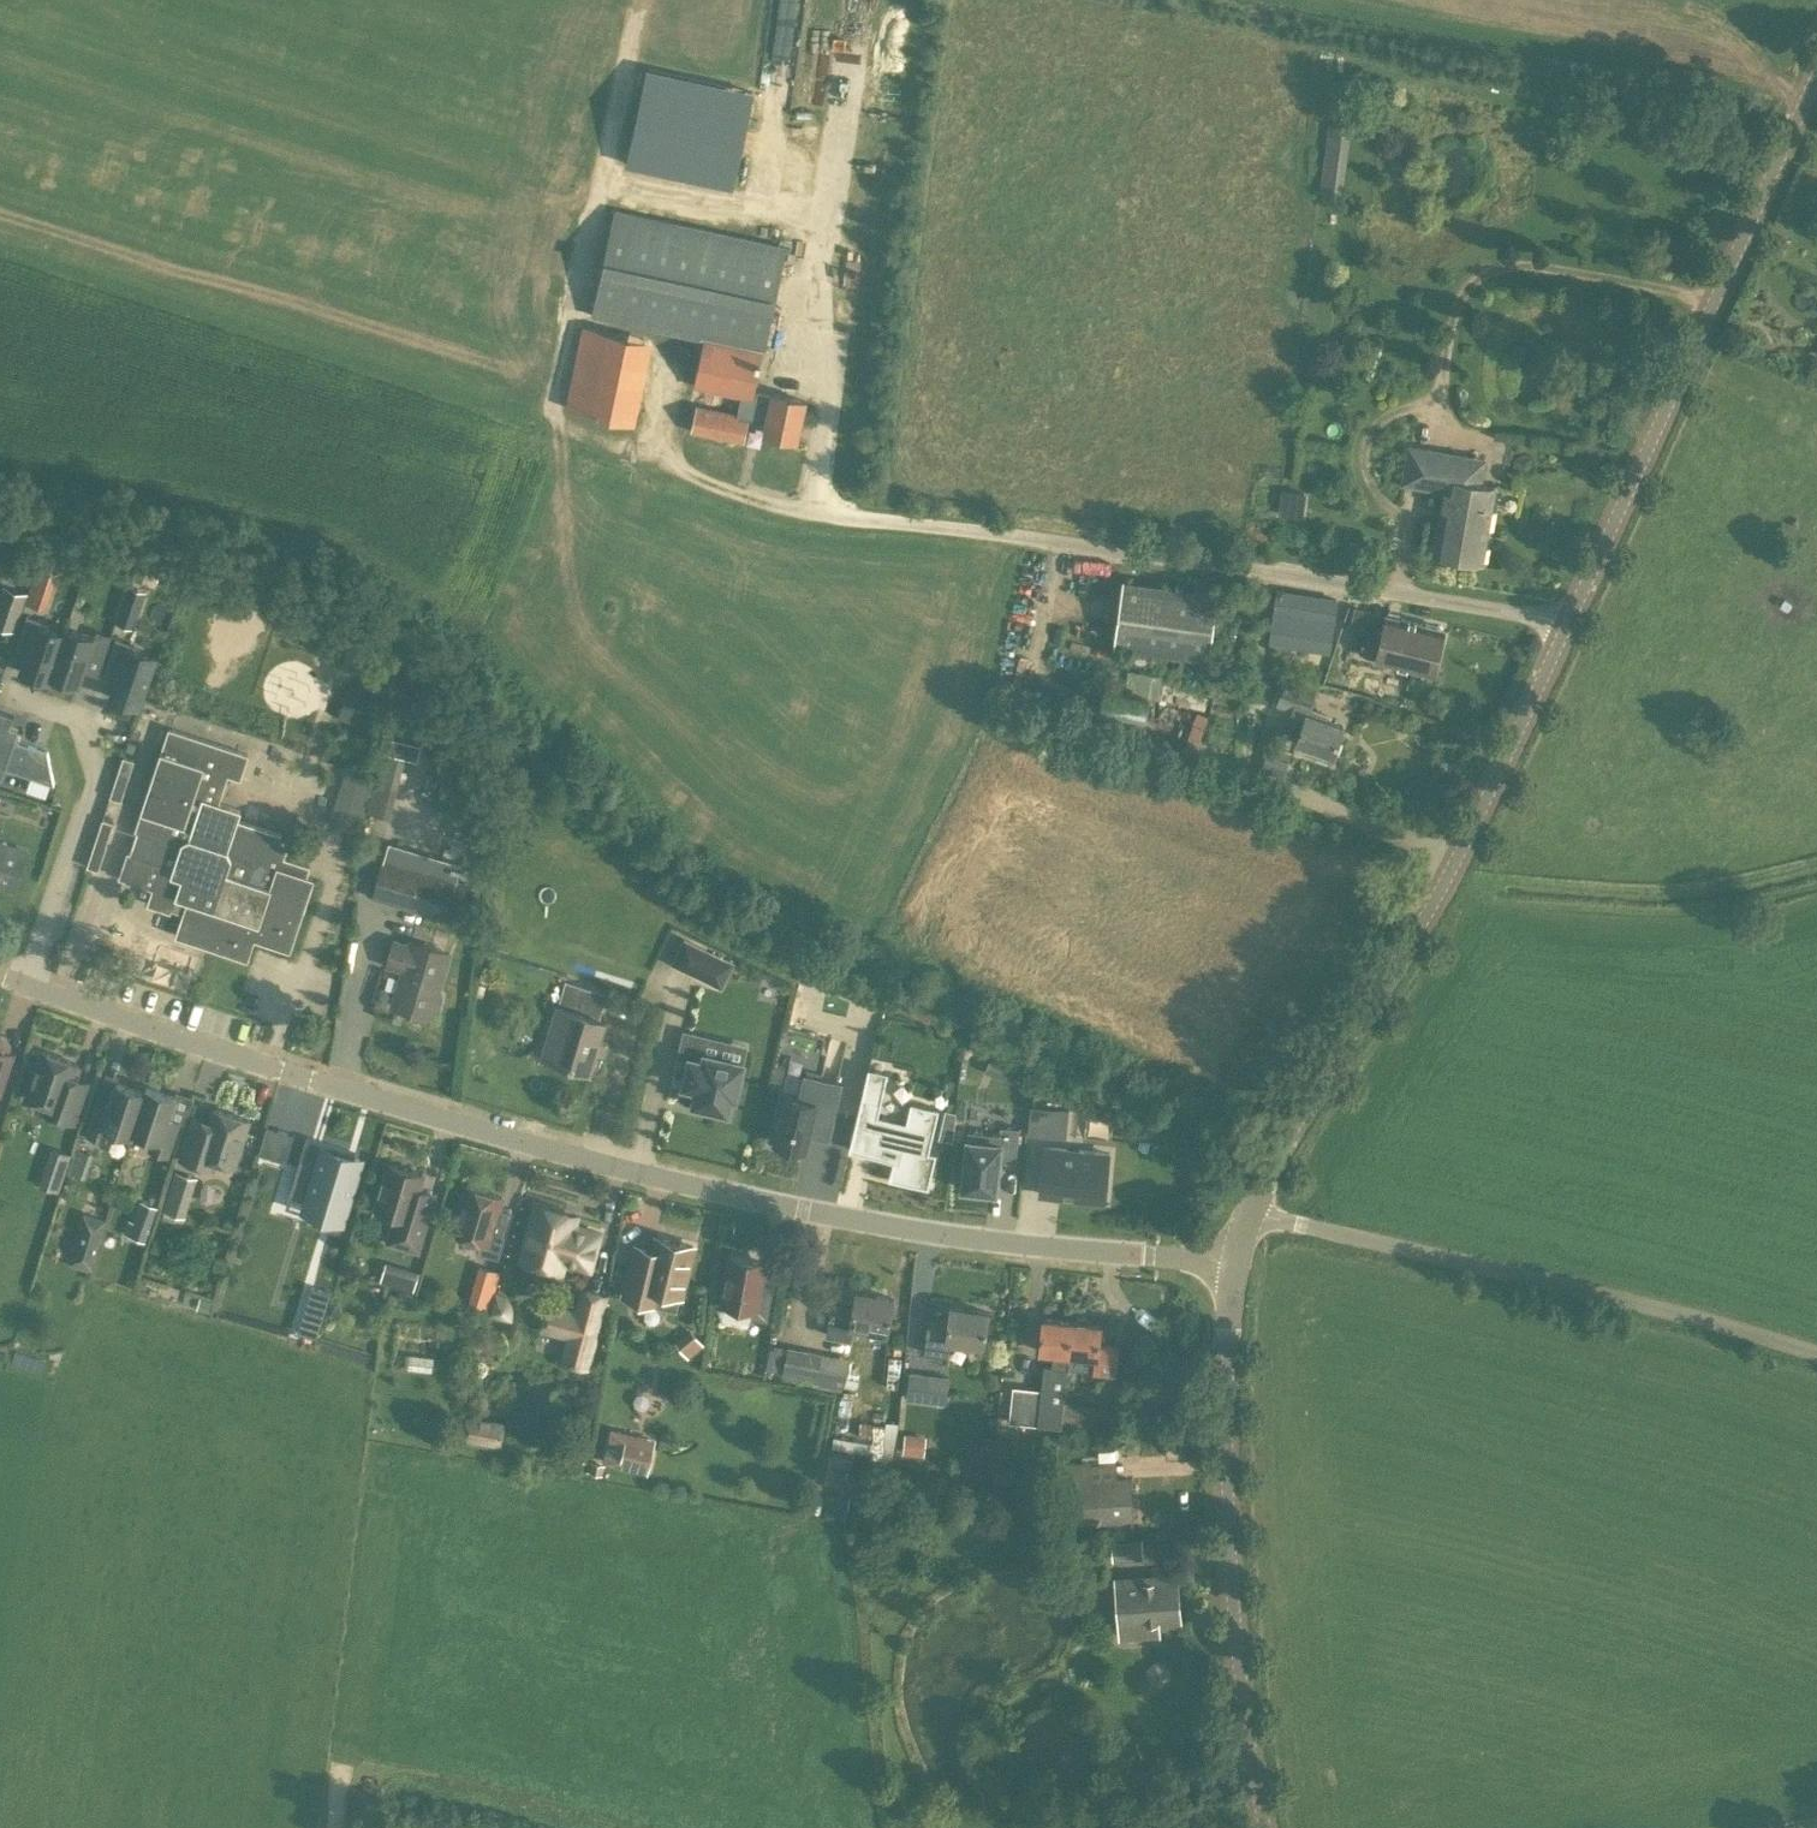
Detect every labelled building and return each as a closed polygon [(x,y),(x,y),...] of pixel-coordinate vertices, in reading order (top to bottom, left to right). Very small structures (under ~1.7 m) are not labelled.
[(648,70),(628,163),(732,186),(752,93),(648,70)] [(1323,188),(1342,190),(1350,122),(1331,120),(1323,188)] [(592,314),(703,337),(763,349),(785,245),(613,209),(592,314)] [(635,421),(652,339),(583,324),(566,405),(635,421)] [(755,389),(763,349),(703,337),(693,384),(741,395),(753,398),(755,389)] [(741,395),(738,411),(738,413),(750,415),(749,416),(768,421),(765,431),(795,438),(804,399),(774,392),(774,393),(755,389),(753,398),(741,395)] [(749,416),(750,415),(738,413),(738,411),(696,402),(690,430),(744,441),(749,416)] [(1410,446),(1403,479),(1403,482),(1423,485),(1424,484),(1444,488),(1432,553),(1481,562),(1496,483),(1481,481),(1485,460),(1410,446)] [(1282,515),(1308,516),(1309,488),(1283,487),(1282,515)] [(55,584),(35,577),(26,602),(47,609),(55,584)] [(1208,661),(1218,593),(1122,578),(1112,646),(1208,661)] [(0,600),(0,624),(14,628),(26,592),(5,585),(0,600)] [(1329,651),(1338,597),(1277,586),(1270,643),(1329,651)] [(134,627),(141,605),(124,599),(117,621),(134,627)] [(1434,668),(1443,626),(1369,609),(1359,651),(1434,668)] [(20,669),(50,679),(51,675),(50,674),(65,631),(64,630),(39,622),(41,617),(27,613),(16,646),(27,650),(20,669)] [(65,626),(64,630),(65,631),(50,674),(51,675),(78,684),(94,636),(65,626)] [(115,680),(110,695),(139,705),(157,654),(130,645),(131,641),(116,636),(103,676),(115,680)] [(5,668),(10,652),(0,649),(0,667),(5,668)] [(1159,696),(1161,673),(1104,665),(1099,705),(1146,714),(1149,695),(1148,695),(1159,696)] [(1276,704),(1292,708),(1306,712),(1306,710),(1309,711),(1317,687),(1284,676),(1276,704)] [(1378,695),(1381,686),(1353,678),(1350,687),(1378,695)] [(1311,706),(1309,711),(1306,710),(1306,712),(1292,708),(1288,717),(1302,722),(1296,740),(1317,748),(1315,754),(1329,759),(1331,753),(1332,753),(1343,723),(1325,716),(1327,711),(1311,706)] [(16,739),(19,730),(23,731),(23,730),(10,726),(14,715),(0,710),(0,777),(2,778),(6,767),(54,783),(48,750),(16,739)] [(1487,723),(1473,718),(1469,727),(1483,733),(1487,723)] [(290,949),(314,877),(306,875),(310,864),(284,855),(288,842),(281,840),(284,833),(237,817),(240,808),(218,801),(227,772),(239,776),(247,752),(168,726),(138,819),(143,821),(140,830),(138,829),(131,851),(128,850),(119,876),(156,889),(152,901),(183,911),(176,934),(248,958),(255,937),(290,949)] [(417,759),(421,744),(405,740),(388,736),(384,751),(417,759)] [(369,811),(371,812),(391,817),(406,758),(384,752),(375,790),(369,811)] [(128,777),(134,759),(123,755),(117,773),(128,777)] [(375,775),(347,766),(329,822),(348,828),(357,831),(375,775)] [(88,863),(97,867),(113,821),(103,818),(88,863)] [(372,896),(454,920),(464,883),(456,881),(462,862),(388,841),(372,896)] [(26,850),(0,842),(0,883),(13,887),(26,850)] [(439,990),(449,952),(393,936),(385,965),(402,969),(392,1003),(432,1015),(433,1011),(438,1010),(443,994),(439,990)] [(737,966),(712,954),(698,981),(724,993),(737,966)] [(605,1016),(599,1015),(606,991),(564,980),(542,1059),(589,1072),(605,1016)] [(695,1101),(697,1102),(711,1105),(710,1110),(724,1113),(725,1108),(727,1109),(731,1094),(735,1095),(742,1061),(701,1051),(704,1035),(684,1030),(678,1055),(689,1058),(684,1083),(697,1086),(694,1101),(695,1101)] [(43,1101),(40,1110),(73,1122),(85,1088),(69,1082),(76,1062),(42,1050),(26,1095),(43,1101)] [(10,1060),(0,1056),(0,1091),(10,1060)] [(786,1144),(785,1148),(800,1152),(802,1147),(806,1148),(813,1116),(832,1121),(842,1080),(805,1072),(799,1095),(782,1091),(775,1122),(778,1123),(774,1141),(786,1144)] [(131,1134),(133,1130),(132,1129),(145,1091),(144,1090),(117,1081),(110,1102),(98,1098),(87,1132),(106,1138),(110,1127),(131,1134)] [(168,1116),(175,1096),(146,1086),(144,1090),(145,1091),(132,1129),(133,1130),(153,1136),(149,1148),(169,1154),(180,1120),(168,1116)] [(862,1094),(855,1125),(880,1131),(877,1140),(900,1146),(893,1175),(920,1181),(920,1185),(928,1187),(936,1151),(929,1149),(939,1107),(911,1100),(906,1119),(878,1112),(881,1098),(862,1094)] [(1068,1105),(1028,1101),(1026,1130),(1065,1134),(1068,1105)] [(939,1135),(953,1138),(956,1109),(946,1106),(939,1135)] [(234,1165),(249,1119),(214,1108),(210,1121),(194,1116),(181,1158),(198,1164),(201,1154),(234,1165)] [(260,1150),(287,1158),(295,1130),(268,1123),(260,1150)] [(966,1186),(966,1190),(980,1192),(981,1188),(995,1189),(999,1158),(1015,1160),(1019,1127),(1001,1125),(1000,1132),(968,1129),(962,1186),(966,1186)] [(306,1137),(289,1193),(308,1198),(306,1206),(332,1215),(330,1220),(332,1221),(333,1215),(341,1218),(360,1158),(354,1157),(356,1152),(355,1151),(353,1156),(306,1142),(308,1137),(306,1137)] [(1041,1163),(1040,1173),(1038,1192),(1104,1198),(1108,1150),(1043,1144),(1041,1163)] [(87,1173),(97,1152),(82,1145),(73,1167),(87,1173)] [(52,1147),(44,1170),(63,1176),(71,1153),(52,1147)] [(388,1241),(418,1250),(436,1190),(420,1186),(423,1172),(389,1162),(376,1207),(396,1213),(388,1241)] [(170,1185),(163,1209),(184,1216),(191,1192),(170,1185)] [(499,1257),(506,1234),(492,1230),(502,1196),(467,1185),(453,1231),(481,1240),(478,1251),(499,1257)] [(141,1199),(133,1220),(152,1227),(160,1205),(141,1199)] [(589,1266),(599,1232),(573,1224),(576,1215),(537,1204),(522,1257),(561,1269),(564,1259),(589,1266)] [(73,1248),(96,1254),(106,1219),(83,1212),(73,1248)] [(681,1294),(693,1245),(657,1236),(648,1272),(631,1267),(624,1295),(654,1303),(658,1288),(681,1294)] [(723,1303),(753,1309),(752,1316),(767,1319),(772,1290),(759,1288),(764,1261),(732,1255),(723,1303)] [(387,1263),(382,1277),(415,1288),(420,1274),(387,1263)] [(490,1309),(495,1290),(473,1284),(468,1302),(490,1309)] [(888,1330),(894,1297),(836,1285),(826,1334),(852,1339),(855,1323),(888,1330)] [(305,1309),(324,1315),(331,1292),(312,1286),(305,1309)] [(593,1341),(606,1295),(583,1288),(576,1312),(548,1304),(542,1327),(593,1341)] [(211,1298),(199,1295),(196,1306),(208,1310),(211,1298)] [(984,1343),(989,1309),(950,1304),(948,1318),(928,1316),(924,1352),(949,1355),(951,1338),(984,1343)] [(1069,1353),(1072,1320),(1042,1317),(1039,1350),(1054,1351),(1053,1365),(1044,1364),(1038,1424),(1062,1426),(1068,1352),(1069,1353)] [(1101,1322),(1072,1320),(1069,1353),(1095,1355),(1094,1369),(1116,1371),(1119,1340),(1099,1339),(1101,1322)] [(579,1341),(573,1362),(587,1366),(592,1345),(579,1341)] [(783,1371),(813,1376),(818,1350),(788,1344),(783,1371)] [(907,1398),(945,1402),(948,1374),(910,1370),(907,1398)] [(1036,1427),(1040,1389),(1012,1386),(1008,1424),(1036,1427)] [(504,1421),(466,1414),(462,1441),(500,1447),(504,1421)] [(614,1439),(609,1460),(646,1469),(651,1448),(614,1439)] [(844,1482),(852,1455),(827,1448),(819,1475),(844,1482)] [(1071,1518),(1132,1514),(1130,1476),(1091,1478),(1090,1463),(1056,1465),(1057,1492),(1069,1491),(1071,1518)] [(1111,1561),(1143,1557),(1142,1538),(1110,1541),(1111,1561)] [(1115,1579),(1121,1639),(1141,1637),(1140,1623),(1181,1619),(1177,1573),(1115,1579)]
